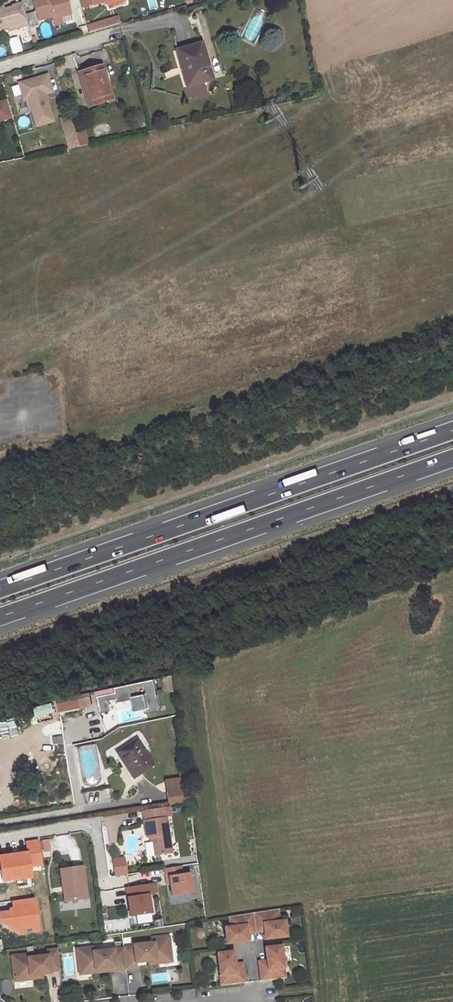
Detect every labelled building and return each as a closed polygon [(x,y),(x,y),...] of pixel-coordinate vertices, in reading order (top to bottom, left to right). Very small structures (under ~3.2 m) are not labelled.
[(37,18),(52,14),(52,13),(70,8),(68,0),(32,0),(37,18)] [(17,24),(18,27),(28,25),(22,2),(12,5),(12,6),(0,10),(0,29),(17,24)] [(70,8),(52,13),(52,14),(52,16),(71,11),(70,8)] [(100,23),(87,26),(89,33),(102,29),(100,23)] [(201,43),(176,50),(181,68),(186,66),(192,85),(212,78),(201,43)] [(101,65),(78,73),(88,107),(112,99),(101,65)] [(186,66),(181,68),(187,86),(192,85),(186,66)] [(46,74),(17,82),(22,99),(27,98),(35,126),(52,121),(44,93),(51,91),(51,90),(58,88),(54,73),(46,75),(46,74)] [(12,119),(6,99),(0,101),(0,122),(12,119)] [(64,130),(66,150),(87,147),(85,127),(64,130)] [(147,714),(161,711),(155,680),(96,691),(100,713),(111,711),(109,705),(133,700),(135,712),(146,709),(147,714)] [(70,704),(69,698),(57,700),(58,707),(70,704)] [(137,738),(115,752),(133,778),(154,765),(137,738)] [(183,776),(165,778),(167,803),(185,801),(183,776)] [(172,854),(165,809),(142,812),(146,838),(152,837),(155,856),(172,854)] [(128,855),(139,852),(138,845),(141,844),(138,833),(123,836),(128,855)] [(42,853),(49,852),(48,841),(40,842),(42,853)] [(112,858),(114,867),(124,866),(123,856),(112,858)] [(190,870),(183,871),(182,865),(164,868),(169,896),(194,891),(190,870)] [(80,867),(58,870),(61,888),(65,888),(67,901),(85,898),(80,867)] [(150,892),(157,891),(156,882),(125,885),(128,916),(134,915),(134,923),(152,922),(150,892)] [(22,896),(2,898),(4,931),(24,929),(22,896)] [(227,946),(248,943),(247,936),(246,932),(264,930),(264,934),(265,941),(286,939),(284,923),(279,924),(277,912),(229,919),(230,929),(225,930),(227,946)] [(133,948),(123,949),(125,970),(136,969),(135,964),(149,962),(171,960),(169,938),(153,940),(153,944),(133,946),(133,948)] [(93,948),(77,950),(79,972),(115,968),(115,971),(125,970),(123,949),(93,952),(93,948)] [(267,967),(259,967),(261,982),(284,980),(281,948),(265,949),(267,962),(267,967)] [(27,957),(11,959),(14,981),(30,979),(29,975),(41,974),(49,973),(49,971),(59,970),(57,949),(47,950),(47,955),(27,957)] [(233,953),(217,954),(220,986),(244,984),(243,969),(235,970),(234,965),(233,953)] [(14,982),(14,988),(34,986),(33,979),(14,982)]
